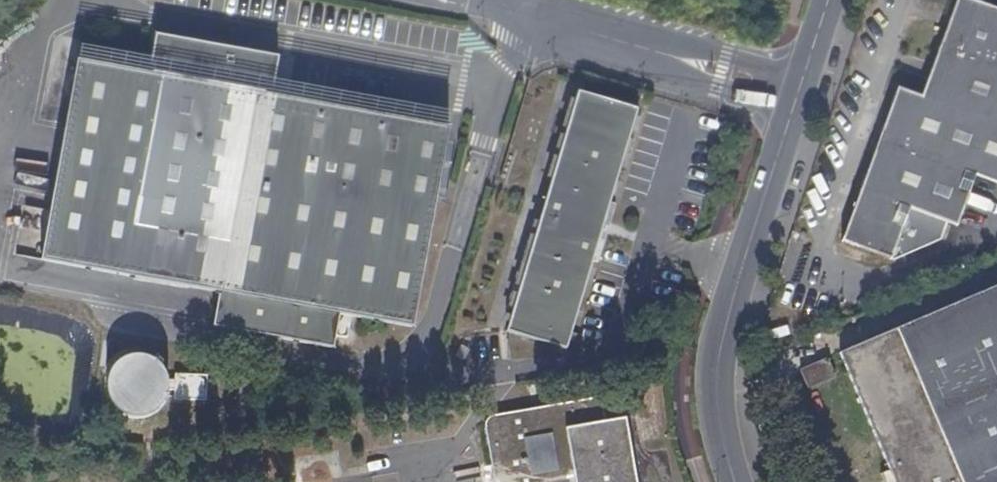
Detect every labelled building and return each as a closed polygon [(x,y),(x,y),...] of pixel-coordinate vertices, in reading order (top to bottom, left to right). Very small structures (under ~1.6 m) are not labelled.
[(994,10),(965,0),(953,0),(936,47),(930,66),(937,68),(932,82),(925,79),(918,97),(895,89),(886,113),(869,160),(874,162),(870,174),(865,172),(864,173),(853,207),(839,243),(890,261),(909,207),(946,220),(955,223),(973,173),(996,181),(996,11),(994,10)] [(420,302),(433,233),(443,176),(450,135),(412,128),(340,116),(287,106),(266,102),(268,87),(264,77),(260,72),(256,67),(250,63),(245,61),(202,54),(202,52),(186,49),(153,43),(147,73),(150,74),(149,81),(124,77),(73,68),(65,119),(56,168),(46,222),(37,271),(110,283),(178,294),(218,301),(214,325),(212,336),(263,345),(311,353),(333,357),(340,323),(367,328),(414,335),(420,302)] [(932,82),(937,68),(930,66),(925,78),(925,79),(932,82)] [(589,272),(614,188),(636,112),(584,96),(571,136),(543,234),(514,331),(567,346),(589,272)] [(870,174),(874,162),(869,160),(865,172),(870,174)] [(940,237),(946,220),(909,207),(890,261),(891,261),(940,237)] [(995,286),(968,298),(918,319),(888,331),(839,351),(849,375),(861,403),(876,438),(893,481),(894,481),(996,481),(996,286),(995,286)] [(834,376),(826,357),(807,364),(799,368),(807,387),(834,376)] [(626,453),(620,420),(603,423),(602,416),(599,402),(597,400),(593,398),(589,398),(582,399),(556,404),(516,411),(499,414),(488,415),(483,419),(481,424),(483,433),(488,461),(492,481),(631,481),(626,453)] [(335,451),(303,456),(277,460),(280,481),(315,481),(339,478),(335,451)]
